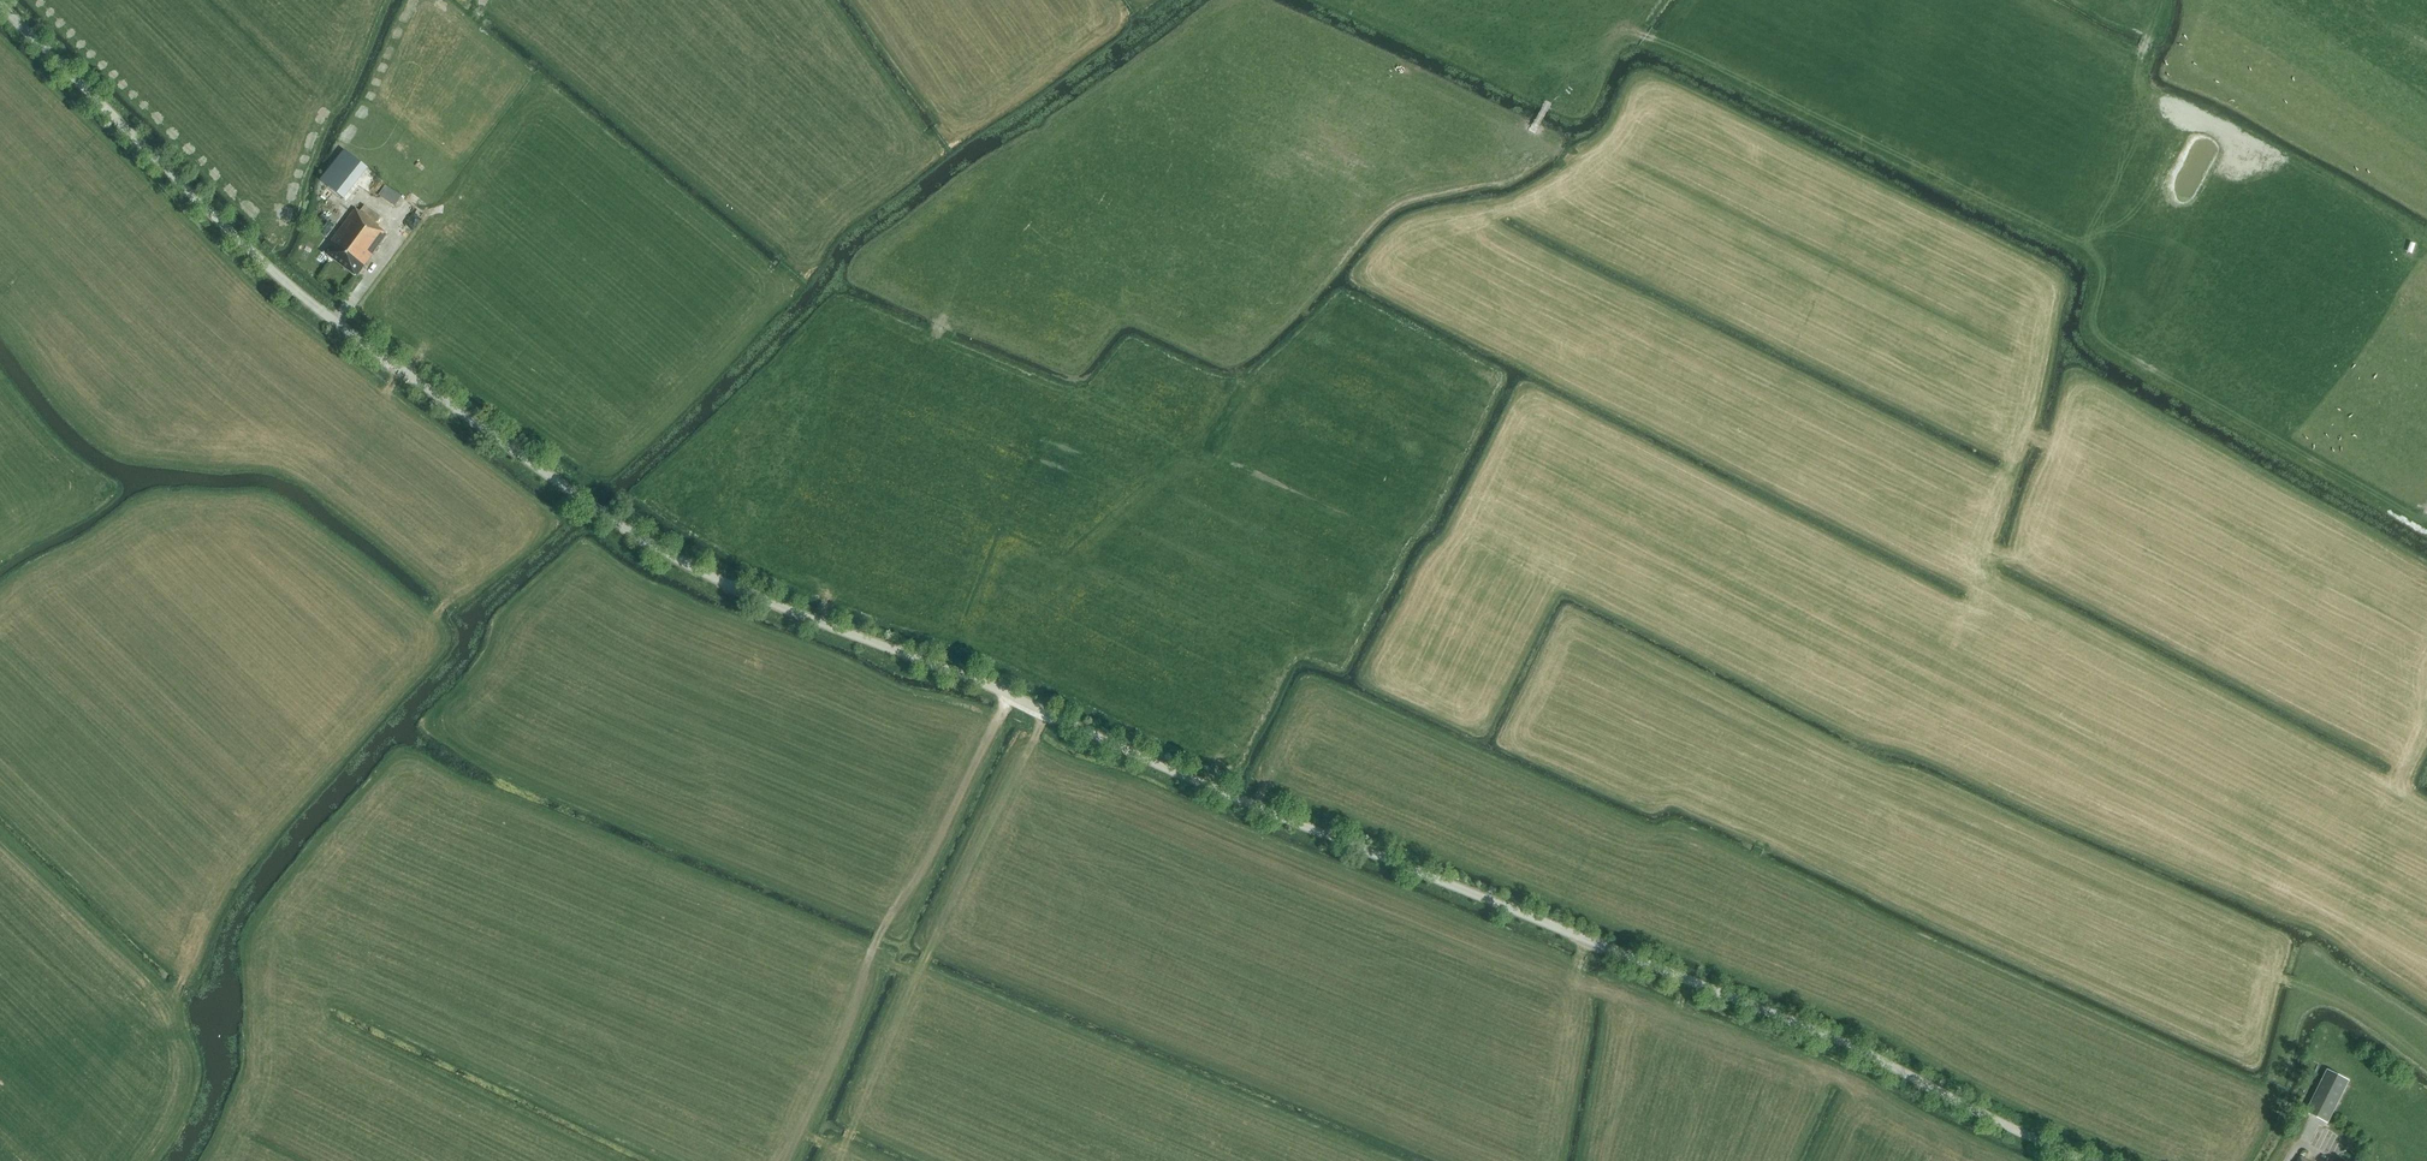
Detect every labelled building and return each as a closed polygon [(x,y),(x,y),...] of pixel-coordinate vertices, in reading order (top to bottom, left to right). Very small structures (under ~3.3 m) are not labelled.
[(345,149),(320,179),(343,197),(367,167),(345,149)] [(397,206),(404,196),(387,185),(381,195),(397,206)] [(356,276),(388,234),(378,227),(379,226),(375,223),(379,216),(365,205),(360,212),(355,208),(323,252),(356,276)] [(2350,1080),(2327,1069),(2306,1112),(2328,1123),(2350,1080)]
